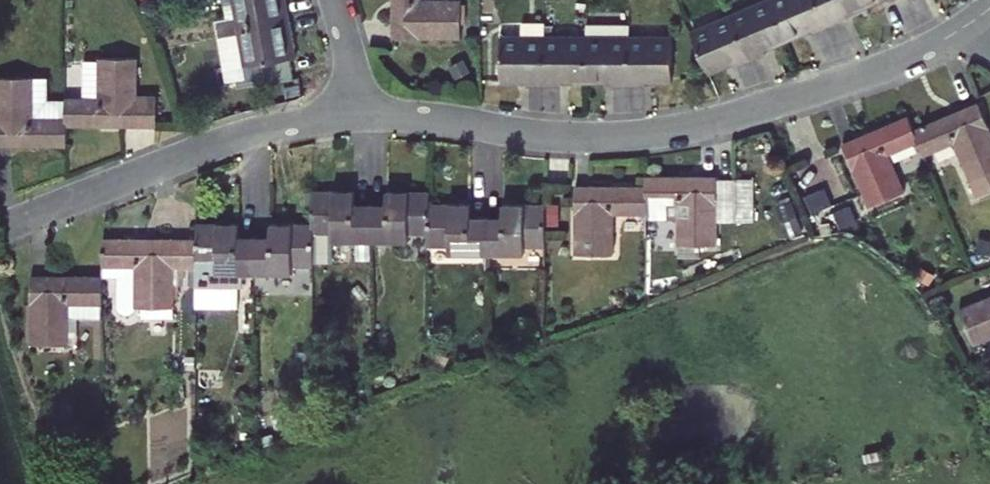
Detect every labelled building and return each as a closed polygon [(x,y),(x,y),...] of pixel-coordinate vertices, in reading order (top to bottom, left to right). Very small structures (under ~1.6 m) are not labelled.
[(221,17),(222,27),(294,15),(291,0),(237,0),(239,14),(221,17)] [(399,38),(465,38),(466,0),(400,0),(399,38)] [(787,32),(775,0),(759,0),(729,12),(746,55),(763,48),(761,42),(787,32)] [(825,22),(816,0),(775,0),(787,32),(805,25),(807,29),(825,22)] [(861,1),(861,0),(816,0),(825,22),(843,14),(841,9),(861,1)] [(729,61),(746,55),(729,12),(688,28),(704,66),(727,57),(729,61)] [(246,64),(300,54),(294,15),(222,27),(224,36),(241,33),(246,64)] [(518,70),(538,70),(540,24),(497,23),(496,64),(518,64),(518,70)] [(556,71),(556,66),(581,67),(582,25),(540,24),(538,70),(556,71)] [(606,72),(625,73),(626,26),(582,25),(581,67),(606,67),(606,72)] [(668,70),(669,27),(626,26),(625,73),(644,73),(644,69),(668,70)] [(99,57),(99,96),(84,96),(84,101),(84,123),(174,123),(174,91),(153,91),(153,57),(99,57)] [(12,80),(12,143),(84,143),(84,123),(84,101),(63,101),(63,79),(12,80)] [(982,103),(918,129),(922,141),(929,157),(955,146),(976,197),(989,191),(989,121),(982,103)] [(922,141),(918,129),(911,112),(843,140),(869,204),(904,190),(890,154),(922,141)] [(726,179),(656,177),(655,187),(655,214),(654,220),(686,221),(686,244),(724,246),(726,179)] [(655,214),(655,187),(584,186),(582,257),(625,258),(626,214),(655,214)] [(363,196),(325,195),(325,228),(324,263),(341,263),(341,244),(379,245),(380,210),(363,209),(363,196)] [(395,210),(380,210),(379,245),(417,246),(417,240),(437,241),(438,210),(438,197),(396,196),(395,210)] [(481,221),(482,210),(438,210),(437,241),(437,270),(496,271),(496,260),(497,221),(481,221)] [(536,252),(554,251),(554,211),(514,210),(514,221),(497,221),(496,260),(534,260),(536,252)] [(248,227),(208,226),(208,240),(207,269),(207,302),(249,302),(249,291),(264,291),(264,278),(265,240),(248,240),(248,227)] [(283,227),(283,240),(265,240),(264,278),(302,278),(302,270),(324,271),(324,263),(325,228),(283,227)] [(186,269),(207,269),(208,240),(114,239),(114,267),(146,267),(146,280),(145,304),(185,304),(186,269)] [(114,267),(113,277),(113,280),(146,280),(146,267),(114,267)] [(113,303),(113,280),(113,277),(44,275),(42,341),(83,342),(84,302),(113,303)] [(959,310),(972,344),(989,338),(989,299),(959,310)] [(113,303),(84,302),(83,342),(89,342),(89,316),(113,316),(113,303)]
